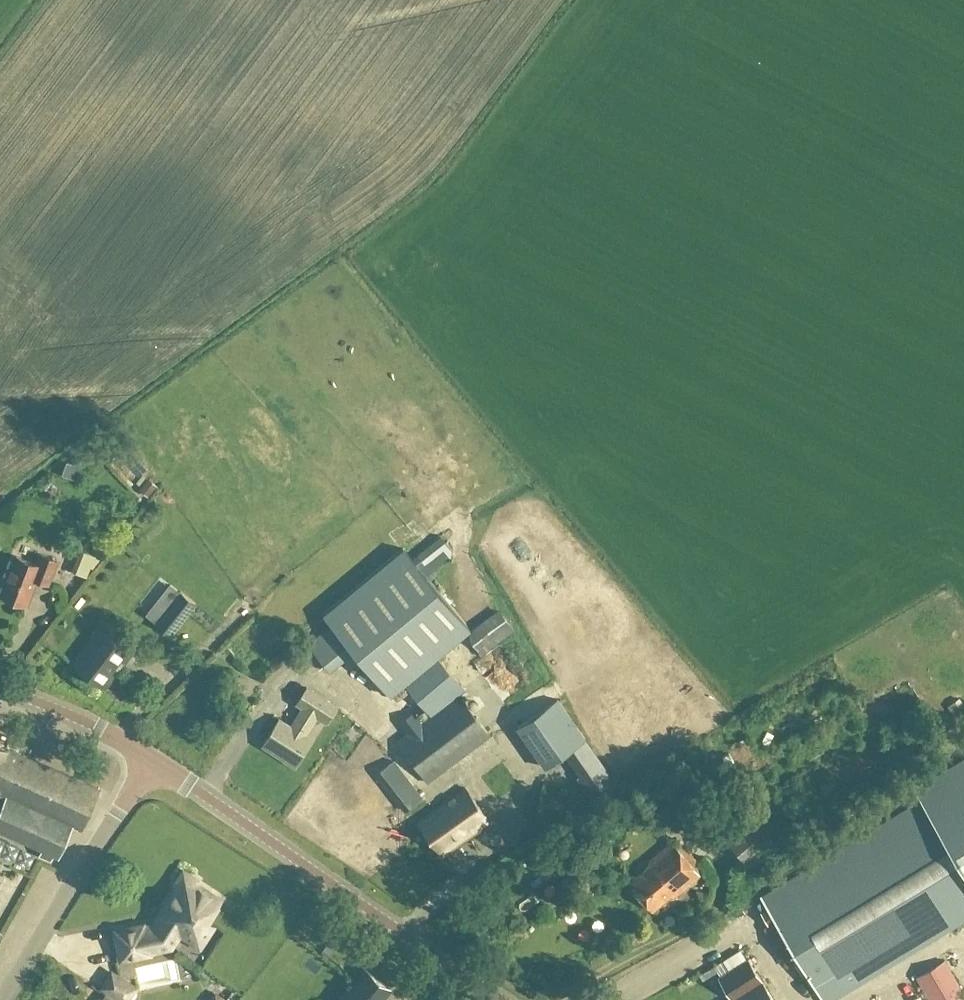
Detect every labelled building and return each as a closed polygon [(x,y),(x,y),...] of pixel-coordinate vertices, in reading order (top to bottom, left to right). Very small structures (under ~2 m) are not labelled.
[(331,626),(309,644),(332,673),(354,655),(389,697),(405,685),(439,658),(430,647),(464,618),(521,570),(474,515),(456,494),(370,568),(319,612),(323,616),(331,625),(331,626)] [(92,579),(101,558),(85,552),(77,573),(92,579)] [(1,597),(13,601),(26,607),(36,581),(48,585),(57,562),(40,555),(36,565),(14,557),(5,582),(6,582),(1,597)] [(195,606),(180,593),(155,625),(171,637),(195,606)] [(469,637),(485,658),(518,632),(503,612),(469,637)] [(104,689),(131,655),(98,630),(72,665),(104,689)] [(466,693),(439,658),(405,685),(432,719),(423,725),(415,715),(401,726),(408,736),(397,745),(428,786),(491,739),(460,697),(466,693)] [(326,723),(336,708),(306,689),(296,704),(303,708),(290,728),(279,720),(263,746),(295,766),(311,741),(304,736),(317,717),(326,723)] [(557,702),(517,729),(544,769),(584,741),(557,702)] [(25,757),(0,746),(0,814),(25,757)] [(96,796),(99,791),(100,792),(101,791),(25,757),(0,814),(0,832),(59,859),(60,857),(58,857),(72,826),(83,831),(83,830),(82,829),(96,796)] [(821,999),(834,999),(963,921),(963,759),(914,789),(921,800),(759,899),(821,999)] [(393,763),(375,776),(405,814),(422,801),(393,763)] [(580,779),(577,781),(591,801),(614,785),(600,765),(580,779)] [(442,856),(490,823),(464,787),(417,821),(442,856)] [(745,808),(718,831),(753,873),(781,849),(745,808)] [(673,899),(700,876),(672,842),(648,863),(650,866),(629,884),(652,912),(670,897),(673,899)] [(143,926),(114,932),(120,962),(149,956),(149,954),(170,949),(179,936),(199,949),(213,927),(206,923),(221,901),(195,884),(197,882),(183,872),(174,887),(176,888),(160,914),(162,915),(154,926),(143,928),(143,926)] [(684,923),(694,914),(687,906),(676,915),(684,923)] [(747,961),(718,979),(731,999),(772,999),(747,961)] [(959,999),(963,997),(944,962),(915,979),(927,999),(960,999),(959,999)] [(104,989),(120,999),(134,999),(142,988),(116,971),(104,989)] [(344,999),(382,999),(389,990),(365,972),(344,999)]
